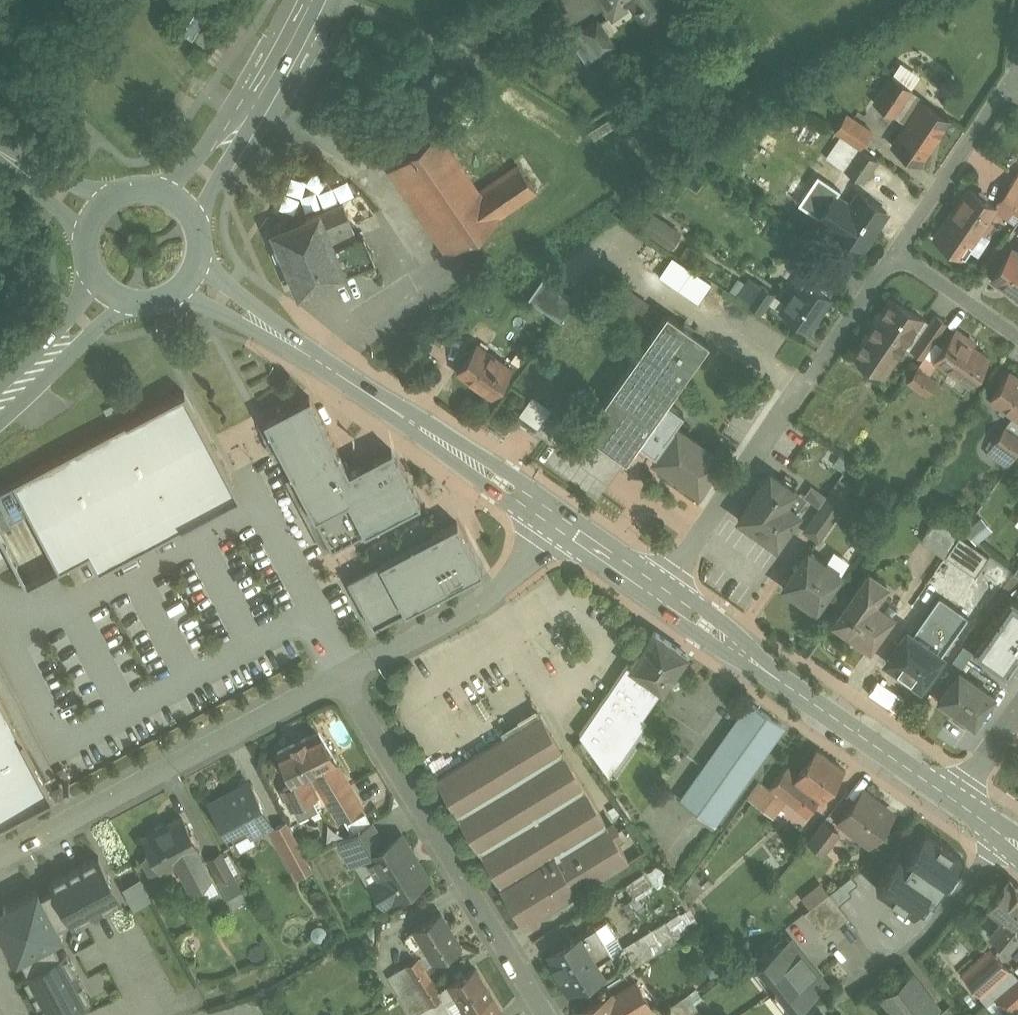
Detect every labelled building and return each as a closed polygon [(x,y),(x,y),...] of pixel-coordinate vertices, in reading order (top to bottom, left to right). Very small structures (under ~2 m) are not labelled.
[(613,16),(614,15),(611,11),(627,0),(603,0),(613,16)] [(641,4),(638,6),(641,11),(644,8),(653,20),(672,8),(666,0),(639,0),(641,4)] [(194,14),(183,33),(193,39),(204,20),(194,14)] [(598,22),(584,31),(601,54),(614,45),(598,22)] [(601,54),(584,31),(571,40),(587,63),(601,54)] [(893,76),(875,103),(894,116),(912,89),(893,76)] [(922,102),(893,146),(920,164),(950,121),(922,102)] [(873,131),(847,114),(836,131),(861,148),(873,131)] [(440,134),(400,161),(459,247),(498,220),(498,219),(479,192),(440,134)] [(861,148),(846,170),(863,182),(878,160),(861,148)] [(519,165),(479,192),(498,219),(537,192),(519,165)] [(1008,189),(1017,195),(1017,175),(1008,189)] [(997,207),(969,188),(935,239),(963,259),(981,232),(986,235),(994,223),(989,219),(997,207)] [(1008,189),(999,202),(1012,210),(1017,214),(1017,195),(1008,189)] [(888,212),(860,193),(851,206),(835,195),(820,218),(864,247),(888,212)] [(344,203),(287,226),(285,220),(270,226),(273,232),(299,295),(333,281),(351,323),(390,297),(363,237),(334,249),(328,234),(353,224),(344,203)] [(1012,210),(1007,217),(1017,224),(1017,223),(1017,214),(1012,210)] [(680,233),(653,215),(644,228),(671,246),(680,233)] [(1013,250),(992,280),(1004,288),(1003,289),(1017,300),(1017,253),(1013,250)] [(815,263),(804,279),(801,278),(799,281),(802,282),(782,312),(808,330),(820,312),(821,313),(830,300),(829,299),(841,281),(815,263)] [(577,301),(544,278),(529,300),(562,323),(577,301)] [(740,279),(732,290),(739,295),(747,284),(740,279)] [(759,285),(750,279),(747,284),(739,295),(739,296),(763,312),(775,293),(760,284),(759,285)] [(649,304),(622,286),(616,295),(643,313),(649,304)] [(892,298),(867,336),(885,348),(897,356),(922,318),(892,298)] [(721,459),(678,429),(671,438),(652,424),(709,343),(667,313),(585,430),(626,460),(636,446),(699,490),(721,459)] [(936,315),(911,350),(924,359),(948,324),(936,315)] [(976,343),(957,329),(935,361),(971,386),(990,358),(973,347),(976,343)] [(885,348),(867,336),(854,356),(872,368),(885,348)] [(512,370),(477,344),(457,372),(493,397),(512,370)] [(937,382),(918,368),(909,381),(928,395),(937,382)] [(1009,372),(991,399),(1017,418),(1017,378),(1009,372)] [(186,392),(0,491),(0,526),(33,587),(100,552),(108,567),(242,496),(186,392)] [(541,428),(555,408),(536,395),(522,415),(541,428)] [(310,396),(263,420),(330,550),(419,504),(391,450),(349,472),(310,396)] [(1005,428),(995,443),(1015,457),(1017,452),(1017,438),(1005,428)] [(795,491),(771,473),(739,519),(764,536),(763,537),(775,545),(777,546),(800,513),(786,504),(795,491)] [(830,492),(818,510),(819,511),(805,531),(819,541),(845,503),(830,492)] [(981,574),(993,554),(937,520),(924,541),(981,574)] [(482,568),(456,522),(348,581),(374,627),(482,568)] [(842,574),(809,551),(784,587),(816,610),(842,574)] [(869,572),(834,623),(856,638),(857,636),(872,647),(894,616),(875,603),(888,585),(869,572)] [(929,585),(913,608),(928,619),(944,596),(929,585)] [(988,653),(1015,672),(1017,668),(1017,610),(988,653)] [(993,641),(977,630),(959,655),(958,654),(949,666),(959,673),(960,672),(967,677),(993,641)] [(682,650),(655,631),(630,665),(662,688),(669,678),(669,679),(682,661),(677,657),(682,650)] [(941,655),(908,631),(887,660),(899,668),(897,672),(918,687),(941,655)] [(662,688),(630,665),(628,664),(580,734),(605,769),(641,716),(643,717),(662,688)] [(967,677),(960,672),(959,673),(939,701),(955,713),(956,711),(974,723),(994,696),(978,685),(967,677)] [(1001,686),(984,674),(980,679),(981,681),(978,685),(994,696),(1001,686)] [(58,792),(0,683),(0,823),(58,792)] [(751,702),(681,800),(714,823),(784,726),(751,702)] [(542,715),(436,779),(458,815),(457,815),(481,853),(482,853),(502,886),(501,887),(524,925),(630,861),(542,715)] [(320,732),(278,752),(294,784),(284,788),(294,809),(317,797),(318,797),(308,778),(314,775),(337,763),(338,763),(320,732)] [(817,749),(799,776),(788,767),(773,786),(774,787),(787,798),(809,814),(821,798),(824,799),(845,769),(817,749)] [(337,763),(314,775),(341,819),(363,806),(337,763)] [(250,782),(211,803),(233,843),(234,842),(234,843),(252,833),(272,822),(250,782)] [(770,791),(761,784),(750,799),(773,817),(787,798),(774,787),(770,791)] [(864,791),(841,821),(871,844),(882,829),(886,829),(889,824),(888,821),(893,815),(881,806),(880,803),(864,791)] [(317,797),(294,809),(299,818),(309,814),(313,816),(321,812),(322,807),(317,797)] [(183,817),(144,838),(152,852),(144,859),(151,873),(160,868),(162,872),(179,863),(199,853),(201,851),(183,817)] [(302,849),(287,821),(274,828),(289,856),(302,849)] [(825,821),(810,842),(824,853),(840,832),(825,821)] [(372,822),(344,838),(358,864),(368,858),(368,857),(386,846),(372,822)] [(924,833),(904,862),(897,857),(876,888),(913,913),(926,894),(931,897),(959,856),(924,833)] [(386,846),(368,857),(368,858),(381,879),(374,884),(386,904),(428,878),(402,836),(386,846)] [(0,901),(0,943),(37,1014),(76,1014),(99,1003),(63,933),(125,900),(98,849),(0,901)] [(323,881),(346,873),(338,850),(315,858),(323,881)] [(222,852),(209,859),(221,880),(233,874),(222,852)] [(199,853),(179,863),(190,885),(211,874),(199,853)] [(133,864),(118,869),(123,885),(139,880),(133,864)] [(233,874),(221,880),(230,897),(228,898),(228,899),(243,891),(233,874)] [(127,887),(138,909),(155,900),(145,878),(127,887)] [(987,908),(1004,921),(992,936),(1008,949),(1017,937),(1017,886),(1010,880),(987,908)] [(830,892),(805,912),(825,937),(850,917),(830,892)] [(441,913),(414,929),(435,963),(462,947),(441,913)] [(666,922),(623,948),(635,967),(678,941),(666,922)] [(597,928),(582,937),(580,935),(550,953),(556,963),(553,965),(570,993),(586,983),(587,985),(619,965),(624,974),(635,967),(623,948),(613,954),(597,928)] [(791,940),(753,970),(771,992),(808,963),(800,953),(801,953),(791,940)] [(991,950),(963,975),(982,997),(990,990),(1010,971),(991,950)] [(432,979),(419,958),(390,976),(403,997),(432,979)] [(808,963),(771,992),(788,1014),(826,984),(816,972),(815,972),(808,963)] [(449,985),(456,997),(468,1014),(498,1014),(502,1013),(494,999),(475,969),(449,985)] [(1010,971),(990,990),(996,998),(1017,979),(1010,971)] [(913,975),(883,997),(897,1014),(929,1014),(938,1008),(913,975)] [(403,997),(414,1014),(416,1014),(442,998),(443,998),(439,991),(432,979),(403,997)] [(988,1005),(997,1014),(1006,1014),(1009,1012),(1010,1014),(1017,1007),(1017,980),(1017,979),(996,998),(988,1005)] [(580,1012),(582,1014),(626,1014),(633,1011),(636,1014),(651,1005),(636,981),(614,994),(613,992),(580,1012)] [(449,985),(439,991),(443,998),(442,998),(445,1004),(456,997),(449,985)] [(659,1013),(660,1014),(689,1014),(698,1009),(689,993),(659,1013)] [(940,1012),(943,1014),(962,1014),(952,1003),(940,1012)]
